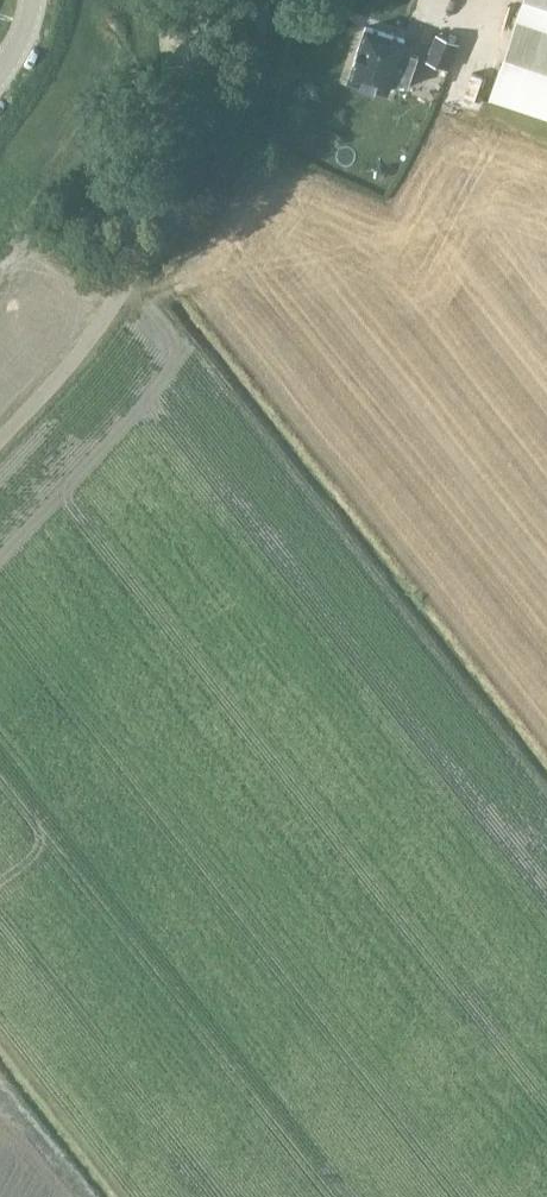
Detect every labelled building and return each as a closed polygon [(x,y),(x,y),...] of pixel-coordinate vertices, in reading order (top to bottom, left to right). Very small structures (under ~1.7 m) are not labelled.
[(546,11),(546,0),(521,0),(520,2),(546,11)] [(546,115),(546,11),(520,2),(489,96),(546,115)] [(405,40),(404,39),(366,27),(348,78),(388,91),(393,76),(403,79),(411,54),(401,51),(405,40)] [(448,69),(459,42),(436,32),(424,59),(448,69)]
